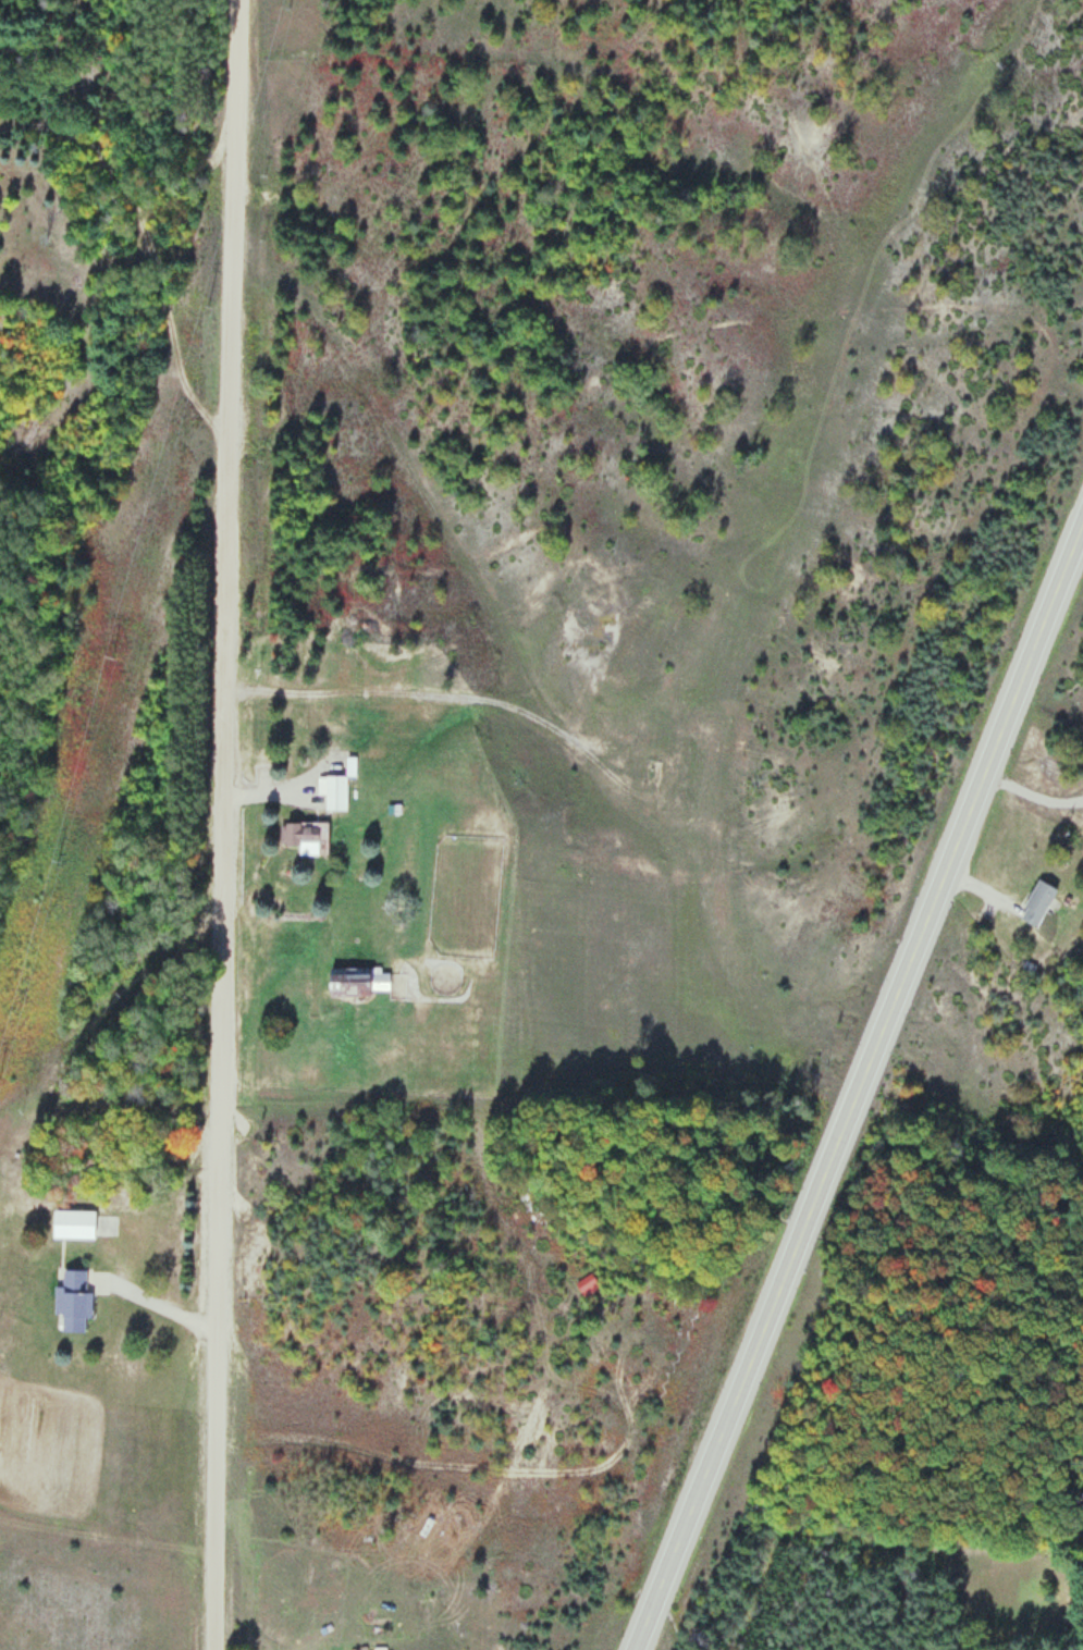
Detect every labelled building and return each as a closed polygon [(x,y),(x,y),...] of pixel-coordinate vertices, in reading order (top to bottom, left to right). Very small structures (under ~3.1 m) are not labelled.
[(347,810),(347,776),(325,776),(325,810),(347,810)] [(281,822),(280,844),(326,845),(326,823),(281,822)] [(1018,917),(1036,927),(1057,889),(1038,880),(1018,917)] [(328,997),(369,997),(369,967),(328,967),(328,997)] [(95,1211),(52,1211),(52,1240),(95,1240),(95,1211)] [(58,1287),(57,1333),(85,1333),(86,1318),(92,1318),(92,1293),(87,1293),(87,1270),(62,1270),(62,1287),(58,1287)]
